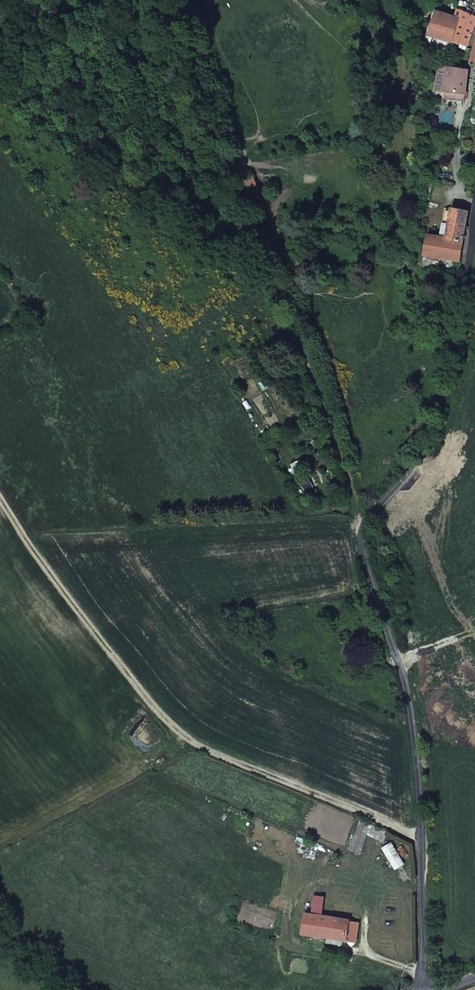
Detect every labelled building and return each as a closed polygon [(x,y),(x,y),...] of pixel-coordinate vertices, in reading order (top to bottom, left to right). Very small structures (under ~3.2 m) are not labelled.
[(474,22),(474,12),(466,8),(464,13),(461,12),(459,18),(450,43),(453,44),(466,48),(474,22)] [(437,50),(451,56),(453,44),(450,43),(459,18),(435,10),(423,43),(437,50)] [(444,94),(446,94),(458,95),(457,101),(465,102),(468,72),(462,71),(462,67),(458,66),(458,71),(439,69),(437,94),(444,95),(444,94)] [(467,213),(445,209),(439,239),(428,237),(424,257),(458,262),(467,213)] [(310,451),(291,462),(311,496),(329,487),(310,451)] [(362,847),(370,826),(359,821),(351,842),(362,847)] [(404,864),(391,843),(381,848),(394,870),(404,864)] [(302,934),(356,942),(358,923),(305,915),(302,934)]
